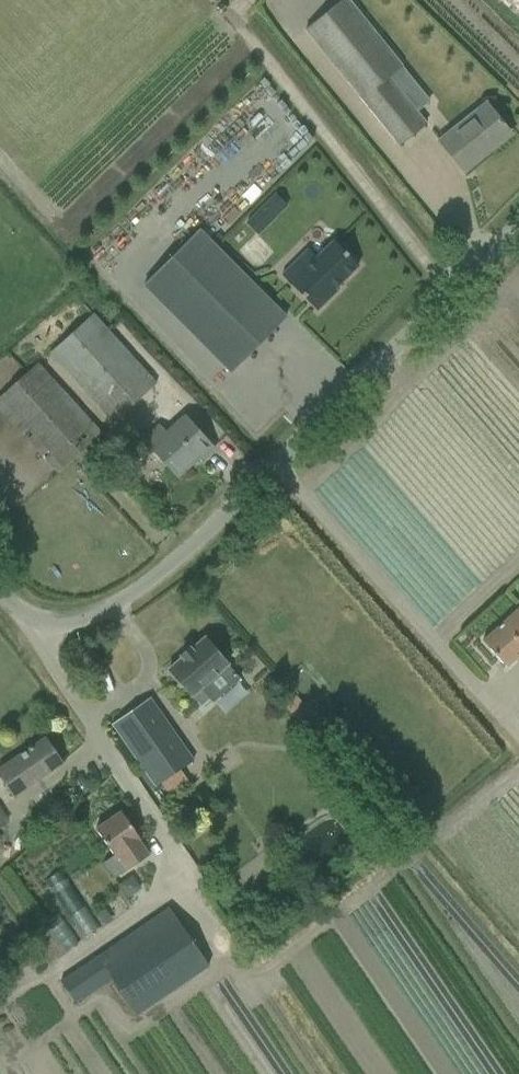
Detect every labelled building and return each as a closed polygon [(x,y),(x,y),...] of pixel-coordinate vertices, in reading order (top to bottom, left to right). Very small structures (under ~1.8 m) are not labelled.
[(412,107),(388,76),(402,65),(349,0),(340,0),(304,29),(385,129),(399,146),(426,124),(412,107)] [(500,119),(498,120),(485,104),(439,141),(464,171),(479,160),(476,157),(507,131),(501,124),(503,123),(500,119)] [(261,207),(246,222),(258,234),(273,219),(261,207)] [(231,373),(288,316),(200,229),(143,287),(231,373)] [(308,246),(281,273),(318,310),(338,290),(336,288),(360,264),(335,237),(316,253),(308,246)] [(93,313),(49,353),(112,423),(156,384),(93,313)] [(0,397),(0,412),(56,474),(100,434),(37,364),(0,397)] [(185,417),(163,437),(167,440),(154,452),(176,476),(197,457),(200,460),(213,448),(185,417)] [(506,667),(518,655),(518,608),(482,641),(506,667)] [(182,658),(168,670),(192,696),(200,706),(209,699),(212,703),(239,679),(227,665),(228,664),(204,638),(191,650),(189,648),(180,656),(182,658)] [(112,725),(156,786),(160,783),(180,769),(193,760),(149,698),(112,725)] [(26,750),(0,768),(0,775),(14,795),(61,764),(44,738),(26,750)] [(169,797),(189,783),(180,769),(160,783),(169,797)] [(149,852),(140,839),(120,812),(95,829),(113,855),(102,862),(112,877),(124,870),(149,852)] [(68,875),(56,883),(88,928),(99,920),(68,875)] [(131,875),(118,884),(127,897),(140,888),(131,875)] [(135,1016),(208,967),(169,908),(155,916),(57,979),(74,1004),(110,980),(135,1016)] [(69,917),(56,924),(71,954),(84,947),(69,917)]
